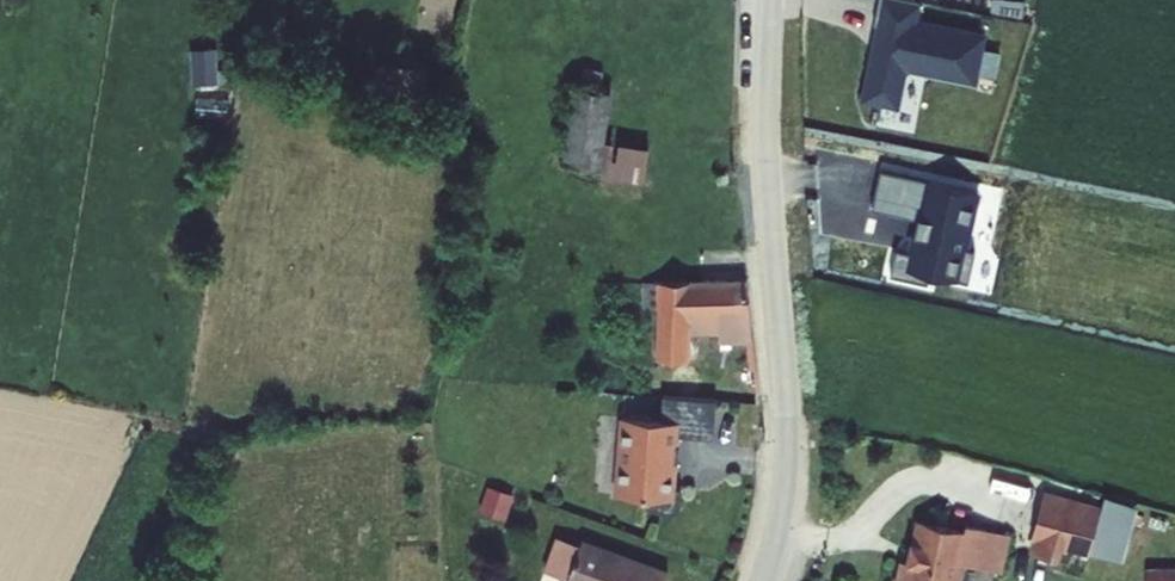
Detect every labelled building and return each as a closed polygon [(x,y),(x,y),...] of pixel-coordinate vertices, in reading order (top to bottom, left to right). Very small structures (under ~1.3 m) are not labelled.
[(677,9),(679,0),(636,0),(677,9)] [(885,0),(884,0),(878,30),(885,31),(883,39),(887,40),(885,50),(877,56),(867,104),(902,111),(910,73),(979,87),(989,40),(920,25),(923,8),(885,0)] [(583,176),(621,181),(625,148),(630,113),(615,112),(616,98),(593,96),(583,176)] [(630,100),(616,98),(615,112),(630,113),(630,100)] [(621,185),(649,189),(653,153),(625,148),(621,181),(621,185)] [(724,354),(757,354),(757,346),(751,288),(672,299),(667,373),(694,372),(694,347),(724,346),(724,354)] [(716,449),(718,410),(665,406),(663,431),(624,429),(619,506),(655,509),(655,522),(682,524),(684,498),(676,497),(678,473),(679,456),(679,446),(716,449)] [(490,481),(481,507),(507,517),(517,491),(490,481)] [(1091,524),(1033,509),(1023,550),(1081,564),(1091,524)] [(962,534),(915,528),(906,570),(900,569),(898,580),(956,580),(959,566),(977,569),(983,531),(963,528),(962,534)] [(1005,533),(983,531),(977,569),(1000,572),(1005,533)] [(565,550),(554,580),(661,580),(565,550)] [(1146,580),(1174,580),(1174,562),(1146,562),(1146,580)]
